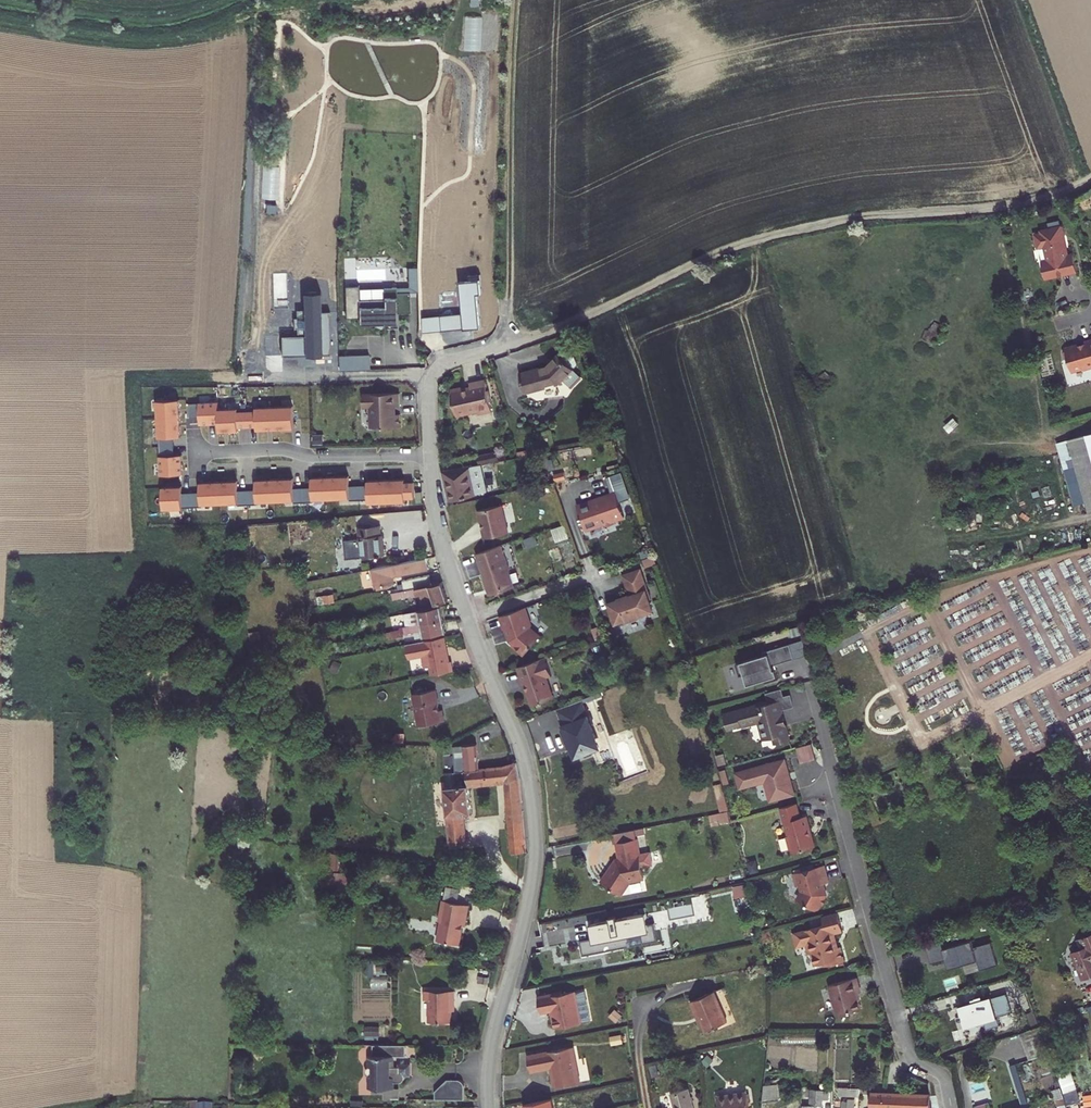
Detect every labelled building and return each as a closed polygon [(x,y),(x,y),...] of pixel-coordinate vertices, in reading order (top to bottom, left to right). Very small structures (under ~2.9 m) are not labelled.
[(1077,271),(1073,255),(1068,256),(1064,240),(1062,241),(1060,236),(1064,235),(1062,225),(1040,231),(1041,234),(1035,235),(1038,248),(1044,246),(1048,261),(1044,261),(1042,265),(1044,270),(1047,273),(1047,279),(1052,278),(1077,271)] [(409,281),(418,281),(417,268),(409,268),(409,281)] [(481,280),(460,281),(463,313),(423,316),(424,331),(481,326),(478,293),(482,293),(481,280)] [(396,287),(396,292),(410,292),(418,292),(418,281),(409,281),(409,287),(396,287)] [(397,312),(410,312),(410,292),(396,292),(396,287),(383,288),(384,299),(359,300),(359,293),(345,293),(345,319),(359,318),(359,324),(383,323),(383,326),(397,325),(397,312)] [(282,335),(282,354),(330,353),(329,311),(322,311),(321,292),(303,292),(304,309),(297,309),(298,335),(282,335)] [(1085,339),(1086,341),(1066,345),(1064,348),(1066,354),(1069,356),(1072,368),(1084,365),(1084,364),(1088,366),(1090,366),(1090,337),(1085,339)] [(573,370),(577,365),(570,349),(562,358),(573,370)] [(521,373),(525,391),(562,380),(573,370),(562,358),(558,355),(548,366),(521,373)] [(338,370),(352,370),(352,356),(338,357),(338,370)] [(369,356),(352,356),(352,370),(369,369),(369,356)] [(807,384),(817,393),(832,377),(825,371),(818,376),(815,376),(807,384)] [(463,387),(451,390),(457,415),(467,413),(468,414),(478,412),(479,415),(492,412),(490,402),(488,391),(485,380),(470,383),(471,388),(463,390),(463,387)] [(400,406),(400,393),(364,394),(364,403),(368,406),(371,406),(372,427),(401,427),(400,414),(396,414),(396,406),(400,406)] [(158,418),(181,417),(180,399),(157,400),(158,418)] [(295,429),(294,406),(257,407),(257,410),(238,411),(238,408),(219,409),(219,401),(200,402),(200,425),(219,424),(219,432),(238,431),(238,428),(257,427),(258,431),(295,429)] [(175,446),(174,437),(181,437),(181,417),(158,418),(158,437),(160,437),(160,446),(175,446)] [(1090,512),(1090,433),(1068,439),(1090,512)] [(182,455),(175,455),(175,446),(160,446),(160,456),(159,456),(160,476),(183,475),(182,455)] [(497,451),(479,456),(481,464),(499,459),(497,451)] [(442,472),(448,500),(486,492),(480,464),(442,472)] [(556,481),(566,479),(563,467),(553,470),(556,481)] [(202,506),(202,504),(350,499),(350,501),(368,500),(368,504),(405,502),(405,499),(415,498),(415,486),(405,486),(404,479),(368,481),(368,485),(349,486),(349,477),(312,478),(312,488),(294,488),(293,479),(256,480),(257,490),(238,491),(238,481),(201,482),(201,492),(182,493),(182,487),(163,487),(163,510),(183,509),(183,507),(202,506)] [(622,514),(614,490),(603,494),(604,498),(595,501),(594,497),(575,504),(583,527),(601,521),(602,524),(612,521),(611,518),(622,514)] [(502,505),(478,510),(481,523),(482,522),(483,528),(482,528),(484,538),(508,533),(502,505)] [(346,559),(384,555),(382,535),(380,535),(379,526),(358,527),(359,539),(344,541),(346,559)] [(500,544),(475,553),(480,567),(482,574),(484,573),(485,577),(483,577),(488,592),(491,594),(512,587),(507,571),(508,568),(500,544)] [(571,545),(560,546),(561,559),(573,557),(571,545)] [(427,558),(374,569),(377,587),(394,584),(393,576),(430,569),(427,558)] [(648,591),(640,569),(639,570),(644,586),(646,592),(648,591)] [(644,586),(639,570),(622,576),(628,591),(627,591),(628,595),(622,597),(623,599),(618,601),(616,598),(608,601),(610,608),(605,610),(609,621),(614,619),(615,623),(624,620),(624,622),(639,617),(639,615),(652,611),(648,600),(651,599),(648,591),(646,592),(644,586)] [(432,585),(430,575),(402,580),(405,590),(432,585)] [(425,606),(436,604),(448,600),(442,583),(432,585),(405,590),(392,593),(393,598),(393,599),(416,594),(419,594),(422,599),(425,606)] [(441,606),(406,613),(408,626),(443,619),(441,606)] [(531,625),(525,607),(500,615),(504,629),(506,628),(509,637),(510,637),(511,640),(513,642),(512,644),(523,654),(540,636),(530,627),(529,625),(531,625)] [(424,637),(446,632),(443,619),(408,626),(403,626),(405,633),(423,629),(424,637)] [(401,629),(391,631),(393,637),(402,635),(401,629)] [(447,636),(409,643),(411,658),(426,655),(428,667),(433,666),(435,674),(456,670),(454,661),(452,661),(447,636)] [(794,658),(789,643),(762,652),(763,655),(736,664),(740,676),(744,675),(748,686),(765,680),(766,683),(779,679),(776,669),(774,670),(773,666),(794,658)] [(545,657),(517,667),(523,684),(525,683),(528,690),(527,691),(532,705),(553,697),(547,678),(552,676),(545,657)] [(438,689),(416,693),(421,725),(447,721),(445,709),(442,710),(438,689)] [(766,694),(768,702),(784,698),(782,691),(766,694)] [(794,708),(791,697),(784,698),(768,702),(751,707),(751,708),(724,715),(728,731),(754,724),(756,721),(760,724),(764,741),(774,738),(776,745),(790,742),(786,727),(784,727),(783,724),(784,720),(782,711),(794,708)] [(579,699),(554,709),(560,725),(562,724),(563,726),(562,727),(561,729),(561,730),(561,732),(563,733),(565,733),(566,733),(567,736),(564,736),(568,747),(571,746),(575,756),(582,753),(582,755),(590,752),(589,751),(596,748),(591,737),(594,736),(589,724),(590,722),(588,715),(585,714),(579,699)] [(453,746),(457,772),(465,770),(479,769),(476,744),(453,746)] [(816,761),(812,745),(797,749),(801,765),(816,761)] [(785,762),(737,774),(741,789),(765,782),(770,802),(794,796),(785,762)] [(443,773),(450,843),(467,842),(465,814),(472,814),(468,785),(506,781),(508,803),(522,802),(520,778),(516,763),(501,766),(487,768),(479,769),(465,770),(457,772),(443,773)] [(722,783),(714,785),(723,822),(731,820),(722,783)] [(508,803),(508,812),(523,811),(522,802),(508,803)] [(801,820),(798,806),(782,810),(789,838),(787,838),(791,852),(792,852),(793,855),(816,850),(807,818),(801,820)] [(508,812),(511,853),(526,852),(523,811),(508,812)] [(634,830),(614,833),(615,843),(636,839),(634,830)] [(618,859),(615,859),(601,882),(618,893),(622,892),(630,881),(641,879),(643,876),(641,866),(651,865),(649,853),(639,855),(636,839),(615,843),(618,859)] [(324,869),(332,869),(333,854),(325,853),(324,869)] [(827,882),(822,865),(812,868),(800,871),(791,873),(794,885),(799,884),(801,892),(796,900),(813,910),(817,904),(820,905),(824,898),(821,897),(823,895),(820,884),(827,882)] [(347,881),(348,873),(324,872),(324,880),(347,881)] [(735,898),(745,896),(743,885),(733,886),(735,898)] [(440,922),(437,941),(459,945),(462,926),(464,927),(468,905),(442,901),(438,922),(440,922)] [(837,912),(821,916),(823,925),(792,933),(795,945),(804,943),(807,954),(810,953),(813,965),(824,963),(827,962),(828,965),(843,961),(839,947),(837,947),(833,933),(842,930),(837,912)] [(613,914),(606,916),(607,919),(586,923),(589,941),(577,943),(579,954),(654,939),(652,924),(642,926),(640,913),(614,918),(613,914)] [(1075,940),(1079,949),(1071,952),(1083,980),(1090,976),(1090,933),(1075,940)] [(946,938),(926,943),(932,963),(947,959),(950,968),(964,963),(978,959),(981,970),(999,964),(992,942),(975,947),(973,939),(949,946),(946,938)] [(978,959),(964,963),(967,974),(981,970),(978,959)] [(857,976),(829,985),(839,1015),(863,1007),(858,992),(862,991),(857,976)] [(455,1000),(455,990),(425,990),(425,1000),(429,1000),(429,1022),(451,1022),(451,1011),(451,1000),(455,1000)] [(563,990),(539,995),(542,1012),(553,1009),(557,1027),(582,1022),(576,990),(563,992),(563,990)] [(692,1000),(705,1031),(726,1022),(713,991),(692,1000)] [(987,999),(986,997),(982,998),(981,995),(975,997),(976,1000),(957,1006),(961,1019),(963,1019),(965,1026),(984,1020),(987,1029),(1000,1025),(997,1015),(1011,1011),(1006,993),(987,999)] [(1021,1033),(1030,1060),(1049,1053),(1040,1026),(1021,1033)] [(369,1088),(383,1088),(393,1088),(393,1082),(400,1082),(401,1082),(403,1081),(404,1080),(405,1079),(405,1077),(405,1075),(404,1074),(403,1073),(401,1072),(400,1071),(399,1071),(399,1067),(393,1067),(393,1064),(393,1055),(406,1055),(406,1044),(373,1044),(373,1055),(369,1055),(369,1066),(368,1067),(367,1068),(366,1070),(366,1073),(368,1075),(369,1076),(369,1088)] [(527,1055),(530,1071),(550,1068),(554,1086),(579,1081),(572,1046),(527,1055)] [(1086,1069),(1090,1067),(1090,1058),(1090,1054),(1081,1057),(1086,1069)] [(702,1061),(707,1066),(712,1060),(708,1056),(702,1061)] [(1053,1061),(1064,1092),(1076,1088),(1066,1057),(1053,1061)] [(1016,1063),(1009,1065),(1023,1107),(1030,1107),(1016,1063)] [(404,1074),(405,1075),(409,1075),(409,1064),(393,1064),(393,1067),(399,1067),(399,1071),(400,1071),(401,1072),(403,1073),(404,1074)] [(435,1099),(465,1099),(465,1087),(464,1085),(463,1082),(459,1079),(447,1079),(435,1091),(435,1099)] [(383,1088),(383,1099),(399,1099),(400,1082),(393,1082),(393,1088),(383,1088)] [(771,1084),(765,1085),(763,1101),(779,1099),(777,1084),(771,1084)] [(1053,1090),(1056,1099),(1064,1096),(1060,1087),(1053,1090)] [(688,1089),(671,1093),(675,1107),(693,1107),(688,1089)] [(811,1089),(811,1105),(804,1105),(804,1107),(816,1107),(816,1104),(816,1101),(817,1089),(811,1089)] [(829,1090),(817,1089),(816,1101),(821,1101),(821,1098),(822,1099),(828,1099),(829,1090)] [(747,1091),(717,1095),(719,1107),(750,1107),(747,1091)] [(886,1093),(871,1092),(870,1103),(870,1107),(885,1107),(886,1093)] [(885,1107),(895,1107),(895,1093),(886,1093),(885,1107)] [(895,1107),(931,1107),(930,1094),(895,1093),(895,1107)] [(1064,1096),(1056,1099),(1059,1107),(1068,1107),(1064,1096)]
